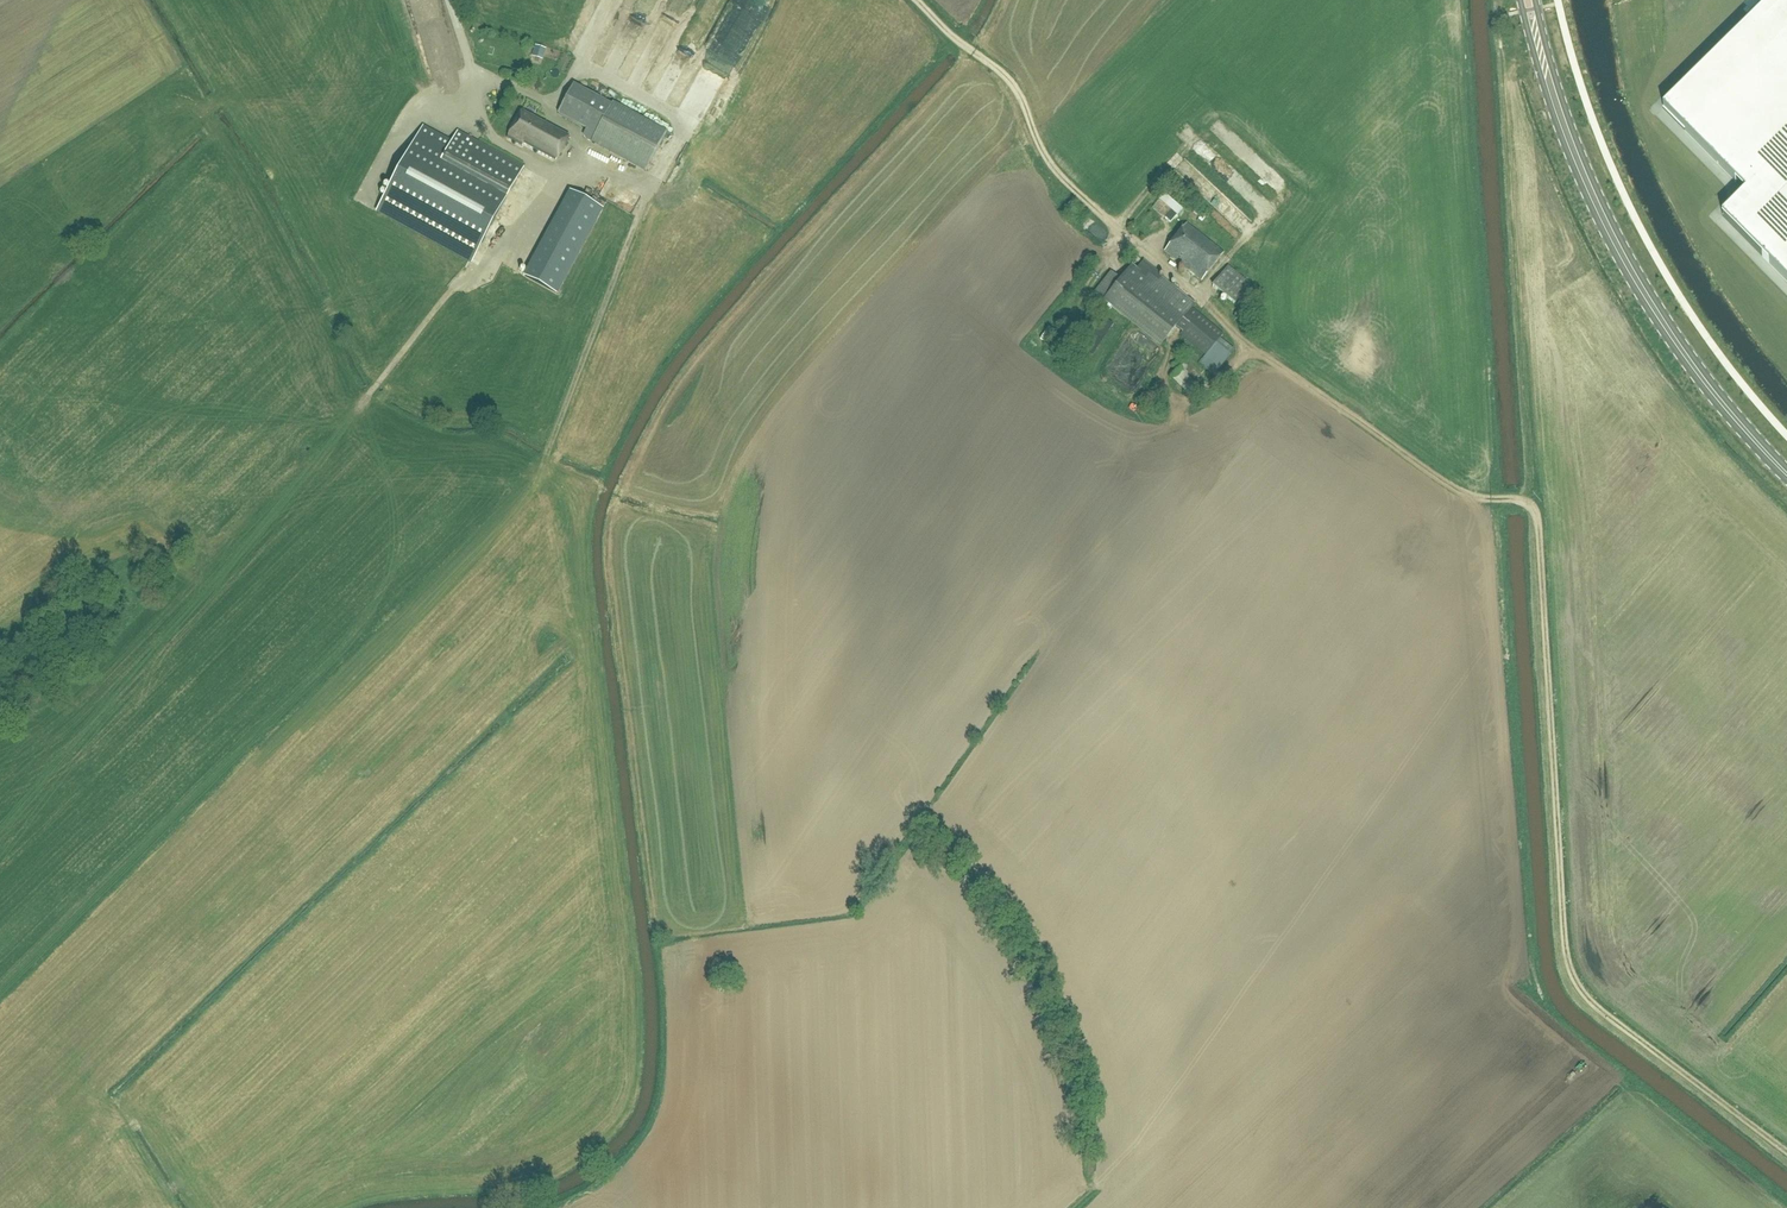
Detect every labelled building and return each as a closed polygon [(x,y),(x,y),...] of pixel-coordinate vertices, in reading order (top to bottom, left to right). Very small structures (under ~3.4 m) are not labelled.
[(1664,110),(1746,194),(1723,217),(1786,282),(1786,0),(1775,0),(1664,110)] [(612,104),(610,107),(573,86),(556,115),(584,131),(581,136),(584,140),(643,174),(665,134),(612,104)] [(569,138),(522,112),(507,140),(522,148),(523,145),(555,163),(569,138)] [(472,262),(523,168),(458,133),(452,143),(423,128),(378,212),(377,213),(381,215),(381,214),(470,262),(469,263),(471,264),(472,262)] [(596,151),(594,156),(619,168),(621,163),(596,151)] [(1226,169),(1221,174),(1238,190),(1243,184),(1226,169)] [(597,222),(603,211),(571,194),(565,205),(597,222)] [(597,222),(565,205),(525,279),(524,280),(556,297),(556,296),(597,222)] [(1094,235),(1100,227),(1093,222),(1088,231),(1094,235)] [(1223,254),(1186,225),(1164,253),(1201,282),(1223,254)] [(1249,286),(1227,268),(1211,287),(1233,305),(1249,286)] [(1145,281),(1131,269),(1121,281),(1112,274),(1095,295),(1160,348),(1195,306),(1153,271),(1145,281)] [(1224,336),(1199,315),(1182,336),(1207,356),(1200,365),(1214,376),(1233,353),(1219,342),(1224,336)] [(1073,340),(1063,333),(1049,354),(1058,361),(1073,340)] [(1186,363),(1181,358),(1173,367),(1179,372),(1171,381),(1187,394),(1206,371),(1190,358),(1186,363)] [(571,624),(571,634),(580,634),(579,623),(571,624)]
